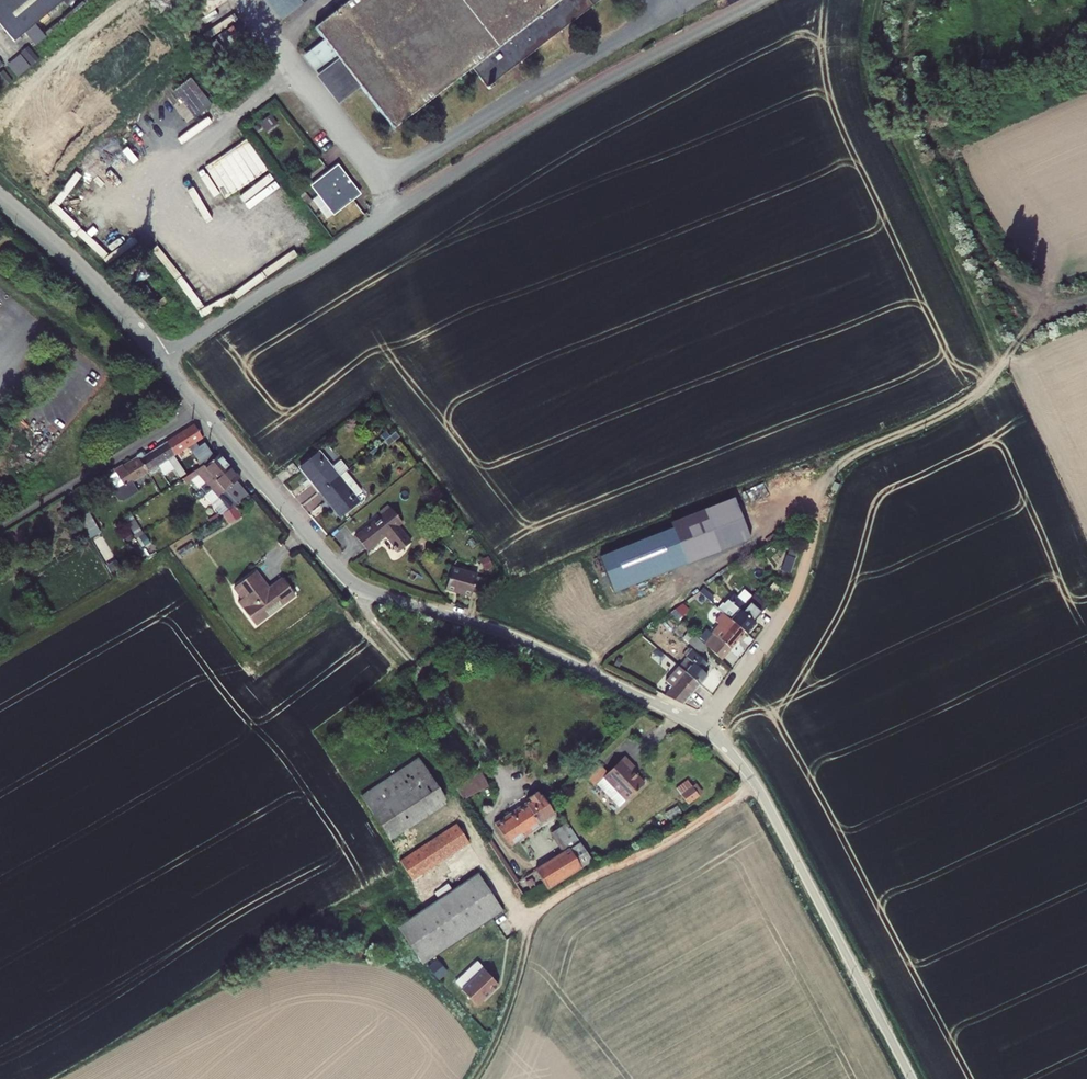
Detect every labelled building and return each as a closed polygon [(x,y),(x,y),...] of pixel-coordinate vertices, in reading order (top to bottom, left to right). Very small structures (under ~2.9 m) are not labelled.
[(23,56),(87,4),(84,0),(0,0),(0,28),(23,56)] [(226,0),(198,0),(208,13),(226,0)] [(282,24),(298,11),(289,0),(263,0),(282,24)] [(298,11),(312,0),(289,0),(298,11)] [(502,0),(336,0),(315,17),(323,26),(315,33),(341,64),(363,92),(396,133),(474,72),(491,94),(496,90),(493,87),(544,48),(502,0)] [(544,48),(604,0),(502,0),(544,48)] [(363,92),(341,64),(327,75),(349,103),(363,92)] [(8,85),(15,78),(5,68),(0,73),(0,77),(8,85)] [(175,88),(196,116),(214,103),(193,75),(175,88)] [(147,131),(125,150),(135,163),(158,144),(147,131)] [(181,179),(200,211),(270,171),(251,139),(181,179)] [(346,166),(322,185),(343,212),(367,193),(346,166)] [(61,193),(66,196),(82,175),(78,172),(61,193)] [(133,237),(106,257),(110,262),(137,242),(133,237)] [(163,298),(149,308),(154,315),(168,305),(163,298)] [(173,441),(181,453),(195,445),(198,450),(205,446),(204,445),(201,441),(209,436),(201,424),(173,441)] [(388,442),(394,437),(390,431),(384,436),(388,442)] [(402,439),(398,434),(394,437),(388,442),(392,447),(402,439)] [(153,470),(156,476),(167,469),(164,464),(181,453),(173,441),(150,456),(148,452),(143,455),(144,456),(153,470)] [(205,446),(198,450),(207,464),(220,456),(211,441),(204,445),(205,446)] [(322,491),(341,477),(322,452),(303,466),(322,491)] [(208,464),(195,474),(194,475),(193,475),(192,475),(190,477),(193,481),(208,472),(217,482),(235,465),(224,453),(210,466),(208,464)] [(128,462),(119,467),(131,485),(138,480),(153,470),(144,456),(129,465),(128,462)] [(192,472),(184,458),(178,462),(187,475),(192,472)] [(245,478),(235,465),(217,482),(214,484),(214,485),(224,497),(227,495),(233,502),(236,500),(249,488),(243,480),(245,478)] [(144,490),(138,480),(131,485),(119,467),(114,470),(116,473),(112,475),(120,488),(120,493),(124,499),(129,499),(144,490)] [(364,491),(349,470),(341,477),(322,491),(341,517),(359,503),(356,497),(364,491)] [(243,507),(256,496),(249,488),(236,500),(243,507)] [(598,552),(613,590),(752,536),(737,497),(598,552)] [(86,506),(80,510),(84,517),(88,514),(90,512),(86,506)] [(384,537),(397,554),(409,544),(398,529),(403,526),(390,509),(382,515),(383,518),(370,528),(368,526),(355,535),(368,552),(381,543),(379,541),(384,537)] [(148,534),(136,513),(129,517),(141,538),(143,537),(148,534)] [(88,514),(84,517),(96,537),(100,535),(88,514)] [(130,522),(121,526),(128,541),(137,537),(130,522)] [(162,538),(156,529),(148,534),(143,537),(149,547),(162,538)] [(792,571),(798,550),(789,548),(783,568),(792,571)] [(478,580),(480,574),(455,567),(449,591),(473,597),(474,593),(482,595),(486,582),(478,580)] [(267,585),(270,582),(261,570),(239,586),(248,597),(243,601),(261,624),(274,615),(269,609),(283,598),(287,604),(301,594),(288,577),(274,587),(271,590),(267,585)] [(704,585),(700,591),(714,600),(717,594),(704,585)] [(669,600),(675,618),(690,613),(684,595),(669,600)] [(738,615),(734,620),(748,631),(750,633),(758,623),(756,621),(763,612),(751,602),(748,605),(736,595),(727,605),(738,615)] [(269,609),(274,615),(287,604),(283,598),(269,609)] [(734,620),(726,612),(718,621),(722,624),(715,632),(717,634),(708,644),(724,659),(748,631),(734,620)] [(695,632),(689,639),(705,654),(711,648),(695,632)] [(711,664),(693,646),(687,652),(691,657),(683,666),(704,684),(711,675),(706,670),(711,664)] [(673,688),(668,694),(688,703),(704,684),(683,666),(669,680),(670,681),(668,683),(673,688)] [(695,751),(683,758),(688,765),(699,758),(695,751)] [(623,808),(648,783),(636,771),(639,768),(628,757),(614,771),(600,784),(623,808)] [(378,815),(436,776),(424,758),(366,796),(378,815)] [(598,786),(600,784),(614,771),(602,758),(586,774),(598,786)] [(487,772),(462,785),(469,799),(494,786),(487,772)] [(689,775),(679,783),(693,803),(704,795),(689,775)] [(450,797),(436,776),(378,815),(392,835),(405,827),(450,797)] [(535,801),(501,824),(514,844),(560,814),(547,794),(546,794),(543,791),(532,798),(535,801)] [(599,860),(574,822),(572,824),(596,861),(599,860)] [(462,823),(419,852),(422,858),(429,854),(438,866),(474,842),(462,823)] [(596,861),(572,824),(558,833),(570,852),(541,871),(552,888),(596,861)] [(405,827),(392,835),(400,848),(413,841),(405,827)] [(425,840),(438,835),(436,829),(422,834),(425,840)] [(505,850),(501,853),(521,883),(525,881),(505,850)] [(419,852),(407,860),(410,864),(422,858),(419,852)] [(422,858),(410,864),(420,879),(438,866),(429,854),(422,858)] [(483,872),(471,880),(473,886),(484,874),(483,872)] [(405,930),(428,964),(508,910),(484,874),(473,886),(405,930)] [(471,880),(403,926),(405,930),(473,886),(471,880)] [(490,970),(468,991),(483,1007),(505,986),(490,970)]
